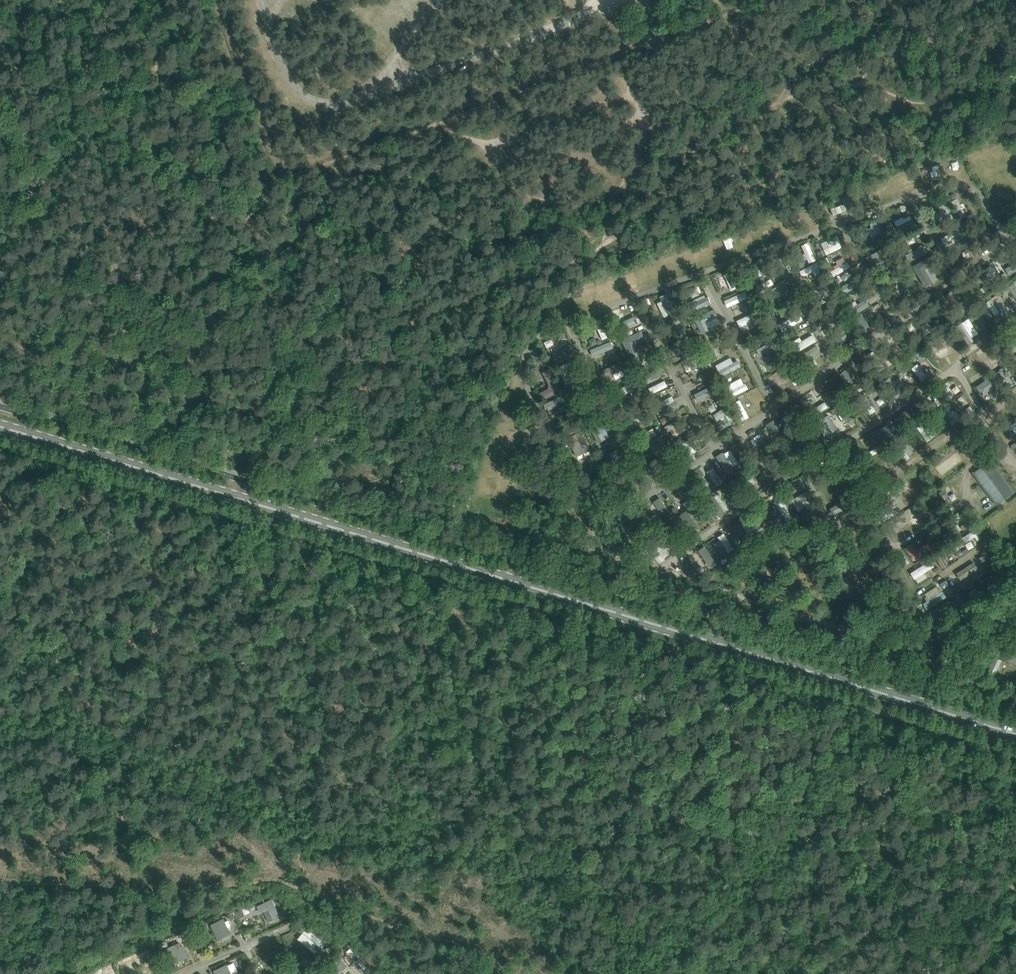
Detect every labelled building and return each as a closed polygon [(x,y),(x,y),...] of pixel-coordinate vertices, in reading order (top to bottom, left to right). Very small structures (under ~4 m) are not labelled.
[(830,209),(833,216),(834,216),(837,215),(838,214),(842,212),(843,213),(846,212),(847,211),(845,204),(843,203),(840,204),(840,206),(836,207),(834,206),(831,207),(830,209)] [(945,204),(938,208),(940,211),(943,216),(948,224),(954,220),(945,204)] [(879,218),(872,221),(873,223),(878,234),(880,238),(887,234),(879,218)] [(897,227),(896,227),(900,234),(915,226),(912,219),(911,219),(897,227)] [(982,241),(979,243),(983,249),(998,239),(994,233),(992,234),(982,241)] [(839,242),(824,250),(826,255),(842,248),(839,242)] [(808,243),(801,246),(805,254),(807,258),(809,263),(816,260),(808,243)] [(924,246),(906,255),(909,261),(927,253),(924,246)] [(934,254),(913,267),(925,287),(932,284),(924,269),(925,268),(933,264),(938,261),(934,254)] [(758,270),(756,271),(759,277),(776,268),(773,262),(763,267),(758,270)] [(817,262),(799,271),(802,277),(806,275),(819,269),(820,268),(817,262)] [(835,269),(830,271),(834,277),(849,268),(846,262),(845,263),(835,269)] [(1005,269),(1009,276),(1015,271),(1015,262),(1005,269)] [(991,266),(985,270),(987,272),(991,279),(993,282),(999,278),(991,266)] [(729,272),(724,274),(732,290),(736,288),(729,272)] [(857,278),(838,289),(842,295),(861,284),(861,283),(858,278),(857,278)] [(905,278),(899,282),(909,298),(916,294),(905,278)] [(826,284),(807,294),(811,301),(822,294),(826,292),(829,290),(826,284)] [(773,294),(768,297),(771,303),(790,292),(787,286),(782,289),(773,294)] [(745,291),(725,300),(728,307),(748,298),(745,291)] [(666,294),(660,297),(662,301),(668,315),(669,315),(675,312),(666,294)] [(996,295),(990,299),(991,299),(999,312),(1003,318),(1009,314),(996,295)] [(705,297),(687,306),(691,313),(711,303),(707,297),(705,297)] [(857,304),(850,309),(854,315),(869,306),(865,300),(857,304)] [(819,315),(818,316),(819,317),(819,318),(820,319),(820,320),(821,321),(823,321),(828,318),(840,311),(842,310),(838,303),(819,315)] [(714,309),(694,319),(702,333),(709,330),(709,329),(706,323),(716,318),(718,317),(714,309)] [(755,312),(737,320),(740,327),(754,320),(758,318),(755,312)] [(681,314),(661,324),(664,330),(684,320),(681,314)] [(779,325),(778,325),(782,331),(802,320),(798,314),(785,321),(779,325)] [(862,316),(856,320),(865,336),(872,332),(862,316)] [(634,317),(614,326),(617,333),(637,324),(637,322),(635,318),(634,317)] [(601,319),(594,322),(602,340),(609,337),(601,319)] [(938,319),(922,331),(926,337),(942,325),(938,319)] [(962,322),(956,326),(968,344),(974,340),(972,337),(962,322)] [(847,326),(830,337),(833,342),(835,341),(847,333),(850,331),(847,326)] [(640,332),(622,340),(633,362),(641,359),(634,345),(634,344),(644,340),(640,332)] [(895,334),(889,338),(901,357),(908,353),(895,334)] [(802,341),(793,346),(797,352),(815,342),(811,335),(802,341)] [(767,344),(757,350),(760,356),(776,347),(769,336),(764,339),(767,344)] [(672,346),(672,347),(674,352),(675,352),(681,349),(685,348),(694,343),(691,337),(672,346)] [(950,337),(938,343),(943,353),(941,352),(939,353),(938,355),(939,358),(941,358),(943,357),(944,355),(956,349),(950,337)] [(610,341),(591,349),(593,356),(613,348),(610,341)] [(816,346),(800,357),(804,363),(820,352),(816,346)] [(571,348),(552,357),(555,365),(574,356),(571,348)] [(873,352),(868,355),(873,363),(878,371),(878,372),(884,368),(873,352)] [(998,352),(984,360),(990,371),(1005,363),(998,352)] [(922,354),(917,358),(921,362),(925,359),(922,354)] [(733,363),(718,371),(721,377),(741,367),(737,360),(733,363)] [(621,362),(602,371),(605,377),(613,374),(622,370),(624,369),(621,362)] [(905,364),(900,368),(904,372),(908,368),(905,364)] [(917,364),(911,369),(921,381),(927,376),(917,364)] [(790,365),(774,375),(778,381),(784,378),(795,371),(790,365)] [(849,368),(842,373),(856,390),(862,386),(849,368)] [(551,387),(540,393),(543,400),(561,390),(549,369),(543,373),(551,387)] [(1000,371),(977,387),(982,394),(1005,379),(1000,371)] [(890,377),(883,382),(896,399),(902,394),(893,382),(890,377)] [(661,381),(646,389),(649,396),(664,388),(661,381)] [(572,382),(566,385),(570,394),(577,391),(572,382)] [(730,391),(728,392),(731,397),(748,389),(745,383),(743,384),(730,391)] [(634,384),(615,392),(616,395),(617,397),(618,399),(630,394),(634,403),(641,400),(634,384)] [(714,384),(694,394),(698,401),(718,391),(714,384)] [(935,400),(934,401),(937,406),(953,396),(949,391),(935,400)] [(562,395),(544,404),(547,411),(565,401),(562,395)] [(866,396),(861,399),(870,414),(875,410),(870,402),(867,398),(866,396)] [(587,407),(581,410),(584,417),(590,414),(604,408),(600,400),(587,406),(587,407)] [(740,400),(733,403),(742,420),(748,417),(740,400)] [(661,409),(659,410),(663,416),(679,408),(675,401),(661,409)] [(824,402),(809,411),(812,416),(827,408),(824,402)] [(713,404),(708,408),(711,412),(717,409),(713,404)] [(644,406),(624,416),(627,423),(633,420),(640,417),(647,413),(644,406)] [(726,407),(713,415),(717,421),(730,412),(726,407)] [(924,409),(919,413),(923,418),(922,417),(927,414),(924,409)] [(948,409),(942,413),(952,426),(957,422),(957,421),(961,418),(955,411),(954,412),(952,410),(950,412),(948,409)] [(908,411),(894,420),(902,432),(917,421),(913,415),(911,416),(908,411)] [(822,419),(816,422),(824,437),(831,434),(830,433),(837,430),(828,415),(822,419)] [(787,423),(784,426),(787,431),(802,421),(799,416),(796,418),(787,423)] [(679,425),(670,430),(674,437),(690,428),(686,421),(679,425)] [(774,421),(767,425),(768,426),(777,441),(778,442),(784,438),(774,421)] [(596,423),(589,426),(598,443),(605,440),(596,423)] [(886,426),(881,429),(889,441),(894,438),(886,426)] [(570,437),(568,438),(576,456),(589,451),(579,428),(574,431),(575,435),(570,437)] [(717,428),(713,431),(716,436),(721,432),(717,428)] [(658,437),(652,440),(664,461),(670,458),(658,437)] [(680,438),(673,442),(686,463),(692,459),(690,456),(683,443),(680,438)] [(898,442),(893,446),(904,460),(909,457),(908,456),(898,442)] [(623,453),(611,460),(614,465),(626,459),(623,453)] [(723,453),(716,457),(728,476),(735,471),(732,467),(724,454),(723,453)] [(838,461),(819,473),(823,479),(842,467),(838,461)] [(975,473),(991,496),(997,504),(1012,493),(989,462),(975,473)] [(866,466),(859,469),(866,483),(873,480),(872,479),(866,466)] [(713,467),(707,471),(716,486),(722,482),(713,467)] [(852,468),(845,472),(855,491),(862,488),(852,468)] [(751,469),(736,479),(740,486),(752,478),(755,476),(751,469)] [(915,477),(909,481),(921,498),(927,494),(915,477)] [(687,480),(681,484),(681,485),(689,497),(691,501),(697,497),(687,480)] [(944,489),(927,500),(932,507),(949,496),(944,489)] [(790,493),(785,495),(790,504),(793,502),(791,500),(794,499),(790,493)] [(713,496),(708,499),(720,516),(725,513),(724,512),(714,497),(713,496)] [(809,497),(795,506),(799,512),(813,503),(809,497)] [(849,497),(830,508),(834,515),(853,504),(849,497)] [(660,498),(654,503),(664,517),(670,513),(660,498)] [(781,499),(775,503),(787,522),(793,518),(781,499)] [(894,506),(880,515),(884,521),(898,512),(894,506)] [(686,511),(679,516),(692,534),(693,533),(694,533),(698,531),(698,530),(699,529),(686,511)] [(753,517),(747,520),(748,521),(754,531),(758,539),(764,535),(753,517)] [(635,529),(629,532),(633,540),(645,534),(637,520),(631,524),(635,529)] [(956,526),(941,536),(945,542),(960,533),(956,526)] [(977,528),(960,539),(963,544),(980,533),(977,528)] [(724,534),(718,538),(720,541),(726,550),(728,553),(733,549),(724,534)] [(649,541),(644,545),(659,563),(664,558),(652,544),(649,541)] [(912,544),(905,549),(909,554),(910,554),(914,560),(933,548),(932,545),(931,543),(929,541),(916,550),(912,544)] [(704,547),(699,551),(710,568),(716,564),(704,547)] [(993,549),(979,558),(982,563),(996,554),(993,549)] [(939,551),(934,555),(942,568),(947,565),(939,551)] [(930,561),(911,573),(915,579),(923,573),(934,567),(930,561)] [(1001,567),(1013,580),(1015,577),(1015,573),(1006,562),(1001,567)] [(883,563),(864,573),(868,579),(887,569),(883,563)] [(957,573),(957,574),(960,579),(961,579),(977,569),(973,563),(957,573)] [(903,573),(896,576),(905,595),(912,592),(903,573)] [(991,585),(986,588),(991,596),(996,593),(994,589),(997,587),(995,582),(991,585)] [(975,589),(969,593),(980,610),(986,606),(975,589)] [(927,601),(923,604),(927,610),(946,598),(942,592),(927,601)] [(961,595),(946,605),(950,612),(965,601),(961,595)] [(900,601),(881,608),(883,615),(903,608),(900,601)] [(927,629),(921,634),(933,652),(939,647),(927,629)] [(995,657),(987,674),(994,677),(1002,660),(995,657)] [(1005,687),(1015,691),(1015,683),(1007,680),(1005,687)] [(257,906),(260,913),(263,912),(268,923),(273,920),(274,921),(281,918),(271,899),(257,906)] [(210,924),(217,940),(231,934),(223,918),(210,924)] [(161,950),(169,966),(186,958),(181,947),(177,949),(175,944),(161,950)] [(313,970),(316,973),(355,973),(364,967),(347,946),(313,970)] [(213,972),(214,973),(231,973),(227,966),(227,965),(213,972)]
